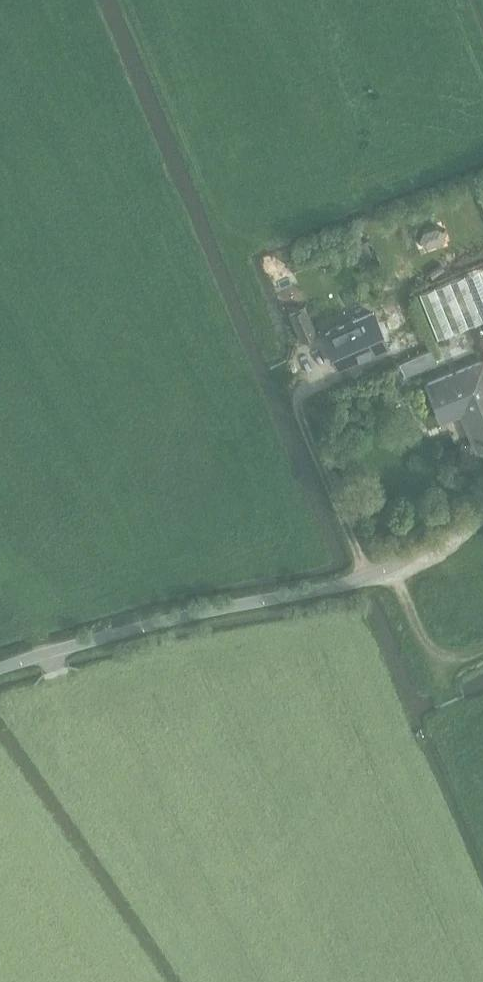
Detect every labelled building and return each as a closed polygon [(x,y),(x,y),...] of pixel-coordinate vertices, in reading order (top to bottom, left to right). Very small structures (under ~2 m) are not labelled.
[(377,254),(372,238),(350,245),(355,261),(377,254)] [(419,292),(437,338),(482,319),(482,323),(482,266),(419,292)] [(384,309),(374,314),(368,299),(342,310),(349,325),(326,335),(338,364),(386,344),(394,361),(431,344),(414,302),(404,307),(412,324),(407,326),(396,302),(384,308),(384,309)] [(301,341),(318,334),(306,306),(289,312),(301,341)] [(433,349),(425,353),(430,365),(439,361),(433,349)] [(482,362),(428,385),(442,420),(461,412),(476,448),(482,446),(482,363),(482,362)] [(402,380),(396,364),(388,368),(394,384),(402,381),(402,380)]
